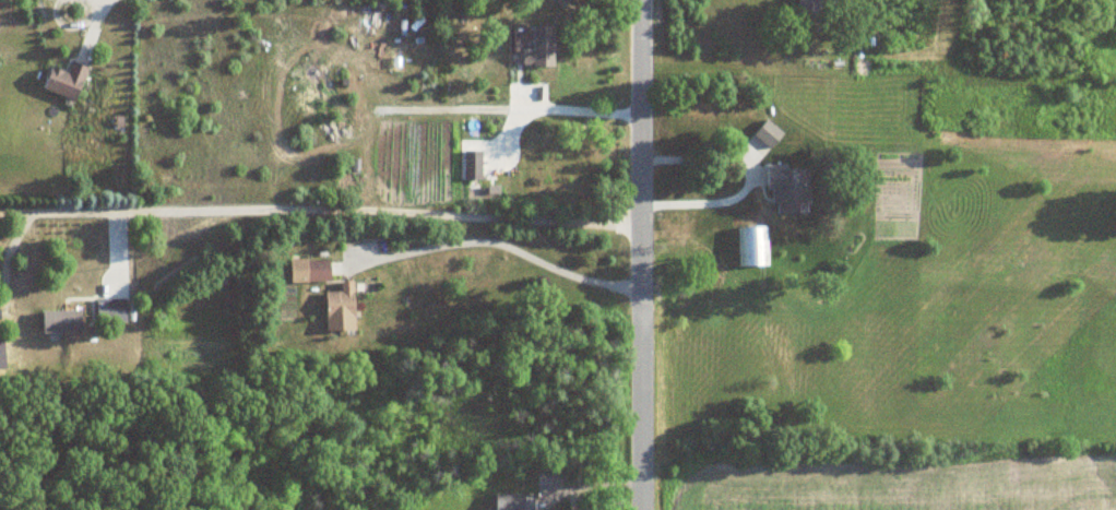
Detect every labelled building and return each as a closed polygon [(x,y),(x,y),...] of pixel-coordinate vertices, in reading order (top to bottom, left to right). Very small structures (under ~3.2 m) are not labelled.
[(555,26),(532,26),(532,50),(524,50),(524,67),(555,67),(555,26)] [(88,67),(73,62),(69,72),(52,66),(44,89),(77,100),(88,67)] [(754,135),(772,149),(784,134),(766,120),(754,135)] [(464,181),(483,181),(483,151),(464,151),(464,181)] [(739,227),(739,267),(769,267),(769,227),(739,227)] [(291,282),(330,282),(330,259),(291,259),(291,282)] [(356,331),(356,282),(342,282),(342,292),(328,292),(328,331),(356,331)] [(127,322),(127,299),(97,299),(97,322),(127,322)] [(82,311),(43,311),(43,332),(82,332),(82,311)] [(534,496),(514,496),(514,509),(534,509),(534,496)]
